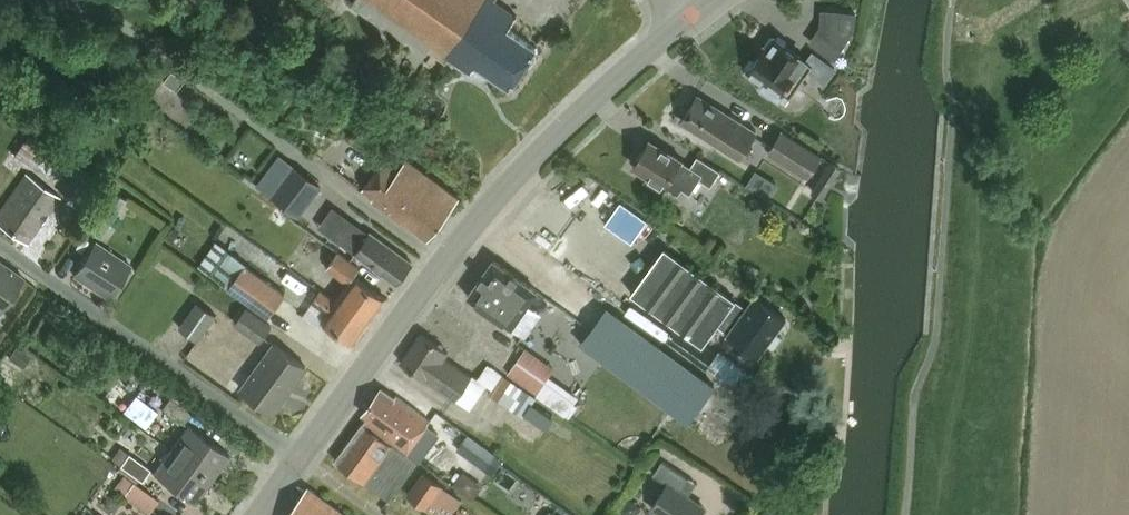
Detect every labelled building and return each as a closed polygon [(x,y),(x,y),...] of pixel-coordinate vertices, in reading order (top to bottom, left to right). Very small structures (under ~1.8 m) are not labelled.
[(350,3),(407,43),(409,41),(428,54),(429,51),(446,63),(450,59),(470,73),(477,64),(511,88),(537,51),(508,31),(517,18),(495,3),(493,2),(495,0),(353,0),(350,3)] [(821,10),(820,26),(846,44),(856,29),(857,12),(821,10)] [(810,72),(825,82),(836,65),(813,50),(806,60),(776,40),(769,50),(767,49),(750,73),(766,85),(763,90),(780,101),(785,93),(793,98),(810,72)] [(174,72),(167,82),(177,89),(184,79),(174,72)] [(739,157),(755,130),(697,94),(680,120),(739,157)] [(32,163),(46,139),(28,128),(14,152),(32,163)] [(783,128),(770,150),(811,176),(825,154),(783,128)] [(691,193),(700,179),(710,185),(720,170),(697,155),(689,167),(683,164),(685,161),(675,154),(672,156),(651,142),(644,153),(641,154),(637,159),(637,163),(635,167),(651,177),(648,181),(665,192),(667,187),(679,195),(683,188),(691,193)] [(428,240),(460,197),(407,157),(406,158),(393,148),(363,189),(374,197),(373,201),(428,240)] [(833,160),(814,191),(825,197),(844,167),(833,160)] [(80,164),(60,191),(68,197),(65,201),(80,212),(103,181),(80,164)] [(295,166),(273,196),(301,216),(323,186),(295,166)] [(768,196),(777,184),(757,170),(749,182),(768,196)] [(60,196),(27,174),(0,212),(0,221),(21,236),(24,231),(32,236),(60,196)] [(112,188),(86,226),(101,236),(127,198),(112,188)] [(343,212),(328,234),(333,238),(347,247),(347,246),(361,227),(362,225),(348,216),(343,212)] [(173,227),(166,237),(174,242),(181,232),(173,227)] [(356,253),(397,284),(412,263),(371,232),(370,233),(361,227),(347,246),(356,253)] [(113,290),(130,264),(95,241),(74,275),(102,293),(106,286),(113,290)] [(664,248),(631,294),(675,327),(665,341),(707,371),(717,357),(701,345),(716,325),(727,333),(726,334),(758,357),(785,319),(754,296),(745,308),(735,301),(735,300),(664,248)] [(336,300),(369,323),(386,299),(355,275),(360,268),(337,251),(325,267),(348,283),(336,300)] [(24,275),(0,259),(0,310),(24,275)] [(493,261),(468,297),(512,327),(521,314),(537,291),(493,261)] [(268,316),(284,295),(245,266),(229,287),(268,316)] [(369,323),(336,300),(335,301),(321,290),(313,302),(327,312),(323,319),(355,342),(369,323)] [(217,314),(198,301),(180,326),(199,340),(217,314)] [(245,308),(234,323),(260,341),(270,327),(245,308)] [(606,308),(581,344),(689,422),(714,386),(606,308)] [(521,314),(512,327),(527,337),(536,324),(521,314)] [(456,399),(471,377),(444,359),(449,352),(421,333),(401,363),(425,380),(426,378),(456,399)] [(240,388),(256,400),(272,412),(306,366),(274,342),(240,388)] [(510,374),(509,376),(537,395),(538,392),(540,394),(548,382),(518,362),(510,374)] [(479,378),(478,379),(489,387),(492,389),(489,393),(510,407),(522,388),(516,384),(488,364),(479,378)] [(471,377),(456,399),(458,400),(472,410),(489,387),(478,379),(476,377),(473,375),(471,377)] [(364,424),(416,460),(417,460),(406,452),(430,421),(397,396),(395,398),(382,388),(363,414),(368,417),(364,424)] [(136,393),(123,410),(145,427),(158,410),(136,393)] [(183,423),(192,410),(170,395),(161,407),(183,423)] [(213,478),(230,455),(188,424),(171,448),(213,478)] [(388,499),(416,460),(364,424),(336,461),(388,499)] [(469,434),(460,447),(478,461),(493,471),(502,459),(488,448),(469,434)] [(195,503),(213,478),(171,448),(153,472),(195,503)] [(136,480),(137,481),(139,478),(142,480),(150,470),(129,454),(119,468),(136,480)] [(653,510),(661,514),(702,514),(706,509),(689,498),(677,490),(686,477),(664,463),(655,476),(669,486),(653,510)] [(426,509),(443,485),(423,471),(406,494),(426,509)] [(464,472),(456,483),(475,498),(484,486),(464,472)] [(160,498),(137,481),(136,480),(125,495),(149,513),(160,498)] [(309,489),(290,514),(346,514),(309,489)]
